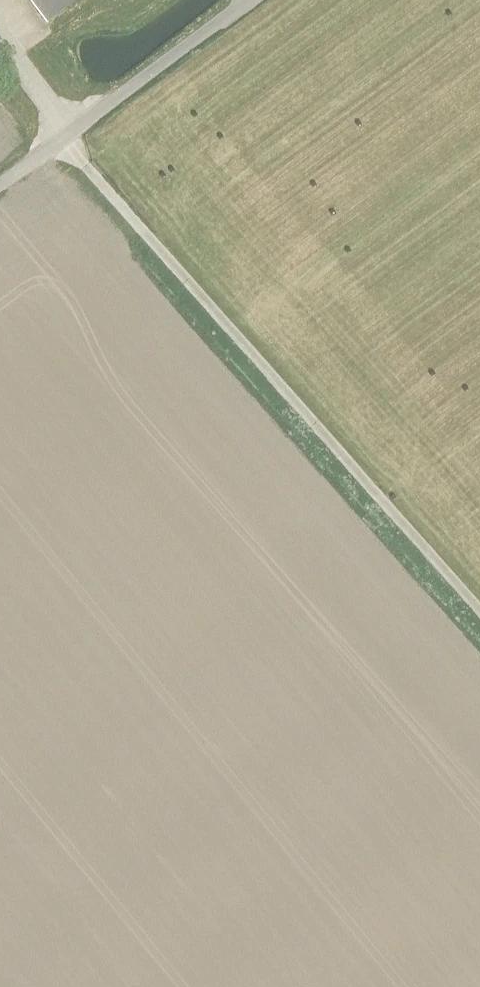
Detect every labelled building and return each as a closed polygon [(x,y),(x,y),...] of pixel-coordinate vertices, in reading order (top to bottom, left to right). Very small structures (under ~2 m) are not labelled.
[(48,21),(75,0),(32,0),(48,21)]
